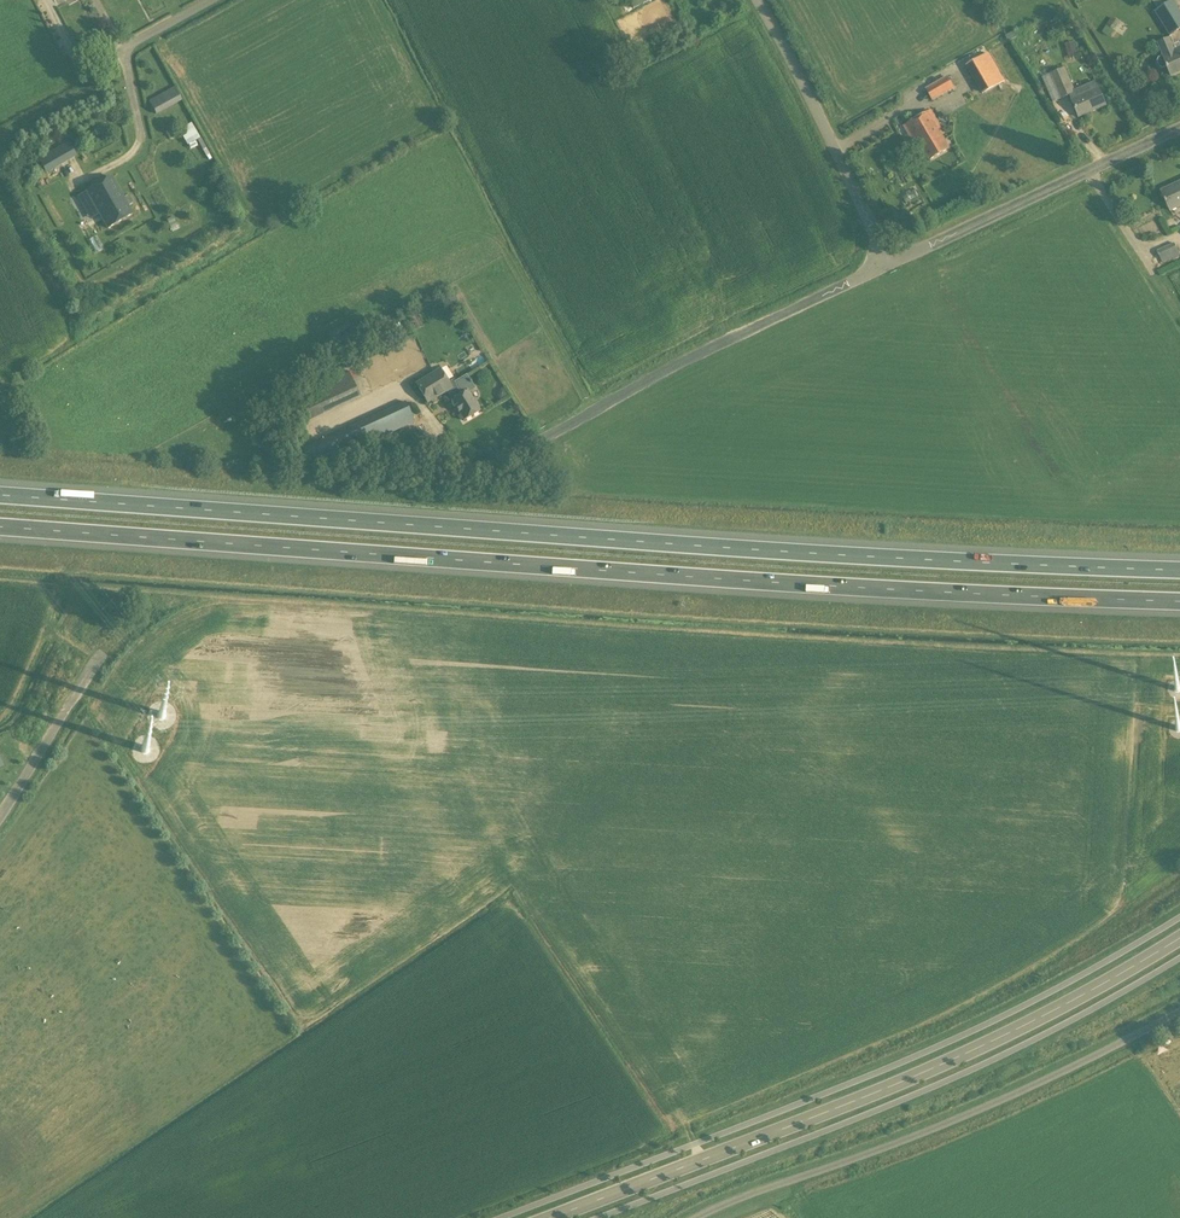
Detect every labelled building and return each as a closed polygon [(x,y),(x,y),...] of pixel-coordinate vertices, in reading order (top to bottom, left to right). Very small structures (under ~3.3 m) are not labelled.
[(634,9),(651,0),(629,0),(634,9)] [(1157,9),(1154,11),(1170,38),(1179,31),(1179,11),(1173,0),(1151,0),(1157,9)] [(1112,18),(1107,26),(1113,31),(1119,23),(1112,18)] [(1014,32),(1005,36),(1008,43),(1017,38),(1014,32)] [(1162,68),(1167,67),(1170,76),(1179,72),(1179,46),(1179,43),(1174,45),(1171,38),(1157,43),(1163,56),(1158,58),(1157,62),(1159,68),(1162,68)] [(1069,59),(1078,57),(1074,42),(1065,44),(1069,59)] [(1005,82),(988,53),(965,66),(982,95),(1005,82)] [(1097,87),(1094,82),(1075,90),(1065,68),(1042,77),(1053,103),(1070,95),(1079,117),(1106,106),(1098,87),(1097,87)] [(954,88),(947,76),(925,88),(933,101),(954,88)] [(182,101),(174,87),(149,101),(156,115),(182,101)] [(943,133),(931,112),(909,124),(904,127),(921,155),(923,154),(928,162),(949,149),(941,134),(943,133)] [(189,123),(182,127),(186,134),(180,137),(186,146),(198,139),(189,123)] [(38,160),(46,174),(56,169),(48,154),(38,160)] [(111,177),(86,192),(92,201),(71,213),(78,226),(96,215),(104,231),(108,229),(132,214),(128,207),(133,204),(129,195),(123,198),(111,177)] [(1161,192),(1170,211),(1173,210),(1179,206),(1179,183),(1161,192)] [(1174,243),(1157,251),(1162,263),(1179,255),(1179,254),(1174,243)] [(334,344),(353,333),(347,324),(329,334),(334,344)] [(428,403),(447,391),(452,401),(464,420),(479,410),(468,393),(475,388),(466,374),(456,381),(454,379),(448,383),(439,370),(432,374),(416,384),(422,393),(428,403)] [(349,372),(286,401),(298,426),(360,398),(349,372)] [(308,446),(301,450),(311,470),(413,423),(405,402),(308,446)] [(157,715),(157,716),(157,717),(157,718),(158,718),(158,719),(159,720),(160,720),(161,720),(162,720),(163,720),(164,719),(165,718),(165,717),(165,716),(165,715),(165,714),(165,713),(164,713),(164,712),(163,712),(162,712),(161,711),(160,712),(159,712),(158,713),(157,714),(157,715)] [(141,749),(141,750),(141,751),(141,752),(142,753),(143,754),(144,754),(145,754),(146,754),(147,754),(148,753),(149,752),(149,751),(149,750),(149,749),(149,748),(148,747),(147,746),(146,746),(145,746),(144,746),(143,746),(142,747),(141,747),(141,748),(141,749)]
